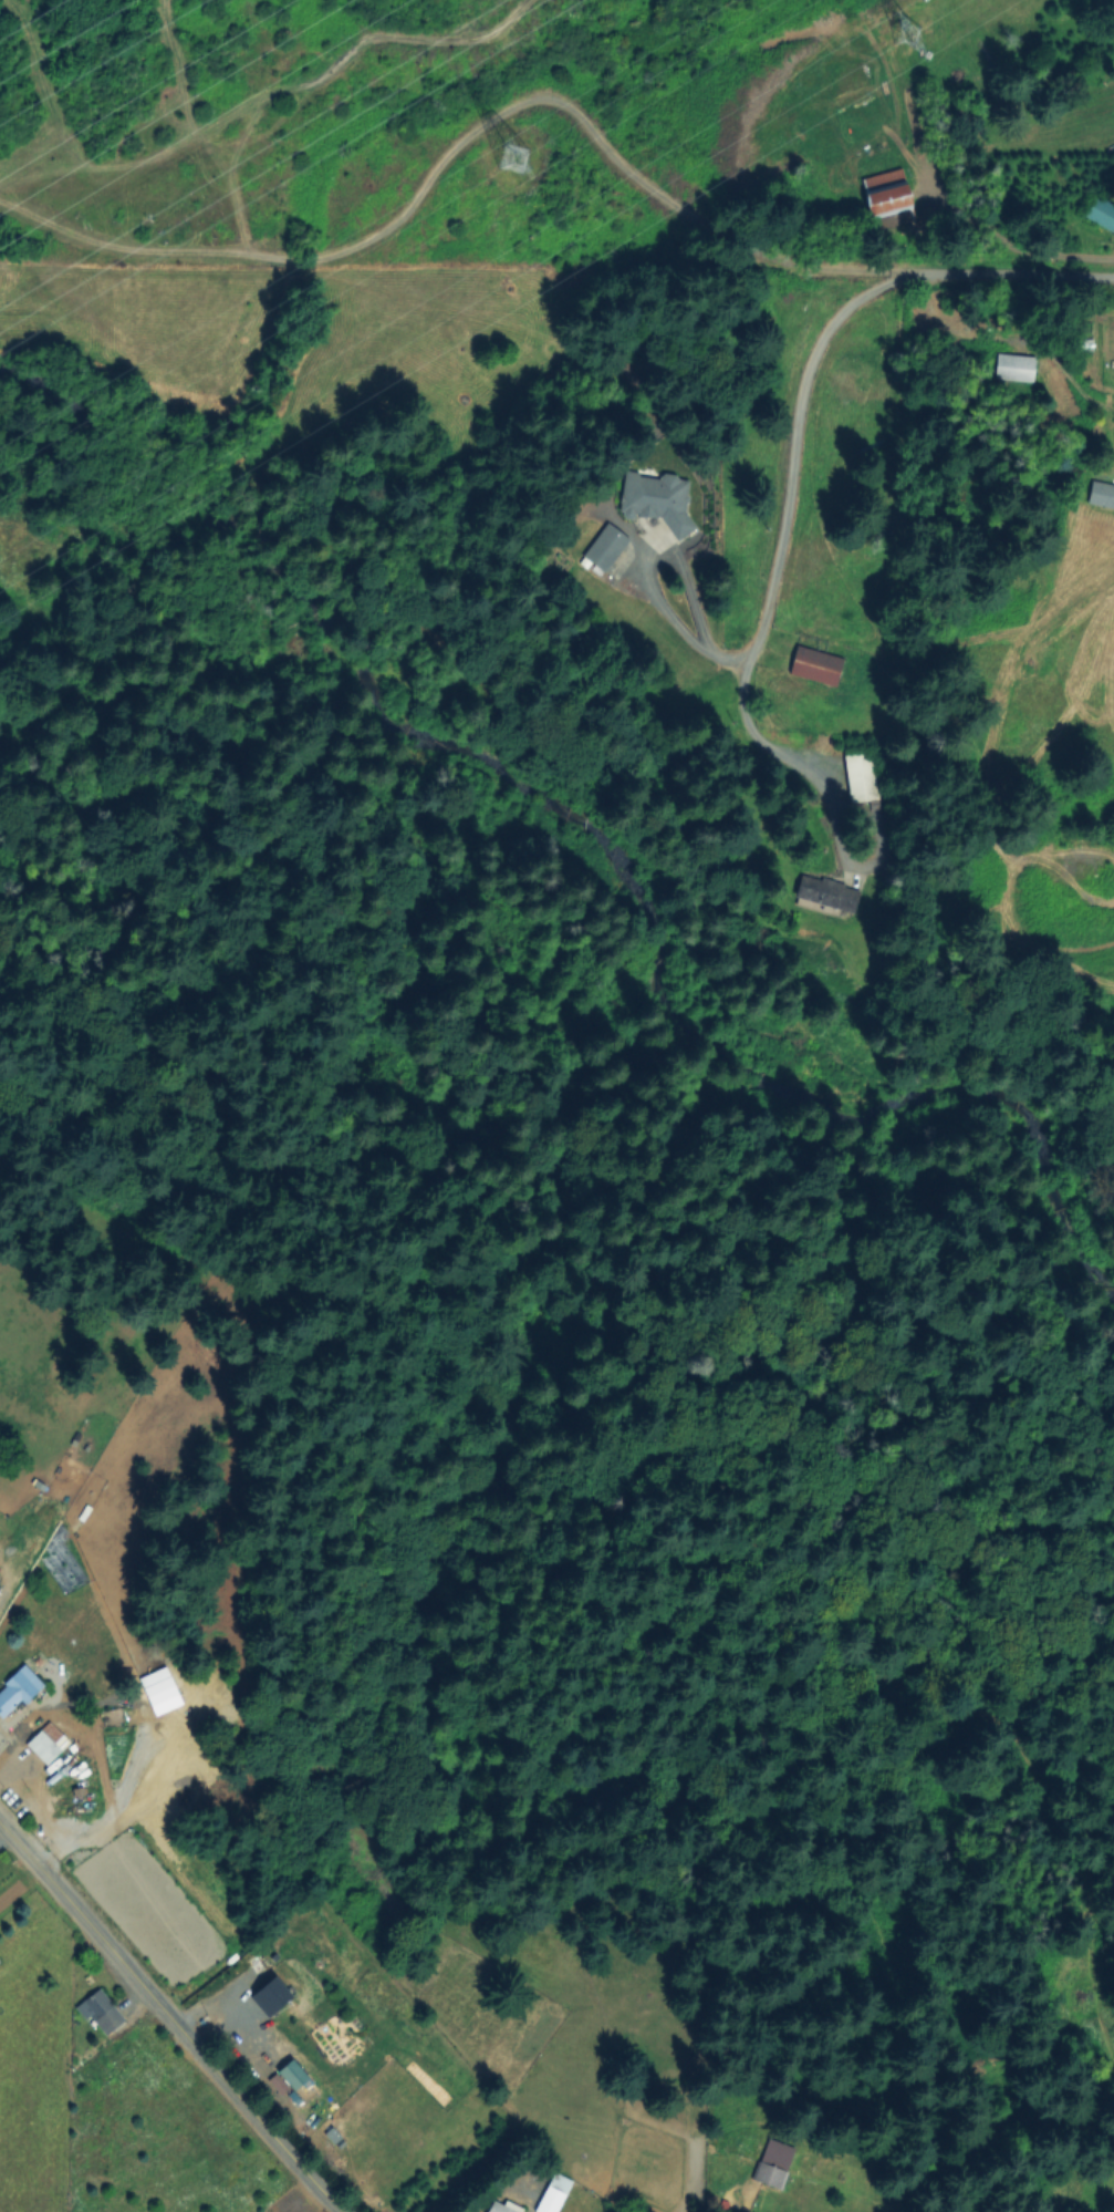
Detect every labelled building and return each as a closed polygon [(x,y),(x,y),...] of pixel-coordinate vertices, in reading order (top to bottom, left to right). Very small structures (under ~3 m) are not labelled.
[(913,210),(876,220),(870,195),(906,185),(913,210)] [(1097,192),(1113,202),(1113,229),(1112,232),(1083,215),(1097,192)] [(1004,350),(999,375),(1031,382),(1035,356),(1004,350)] [(627,471),(659,476),(667,474),(676,474),(679,478),(693,480),(687,510),(698,528),(678,539),(665,516),(635,517),(634,520),(624,520),(621,514),(627,471)] [(1094,482),(1113,486),(1113,508),(1089,503),(1094,482)] [(632,539),(606,573),(584,558),(610,523),(632,539)] [(802,645),(794,673),(840,686),(847,658),(802,645)] [(849,805),(878,802),(871,753),(842,757),(849,805)] [(860,890),(853,917),(832,911),(832,913),(797,903),(804,875),(860,890)] [(10,1720),(0,1710),(0,1692),(27,1665),(54,1693),(43,1704),(35,1696),(10,1720)] [(180,1695),(152,1706),(144,1686),(173,1675),(180,1695)] [(117,1695),(108,1702),(95,1684),(104,1677),(117,1695)] [(72,1760),(58,1775),(29,1746),(51,1723),(70,1743),(62,1750),(72,1760)] [(296,1985),(308,1995),(311,1992),(322,2003),(316,2008),(322,2014),(326,2009),(337,2019),(330,2027),(335,2034),(320,2049),(291,2020),(296,2015),(282,2001),(296,1985)] [(310,2076),(295,2089),(281,2074),(295,2061),(310,2076)] [(754,2175),(769,2136),(794,2146),(779,2184),(754,2175)] [(565,2195),(556,2211),(537,2211),(550,2187),(565,2195)] [(525,2208),(523,2211),(488,2211),(492,2202),(504,2208),(509,2200),(525,2208)]
